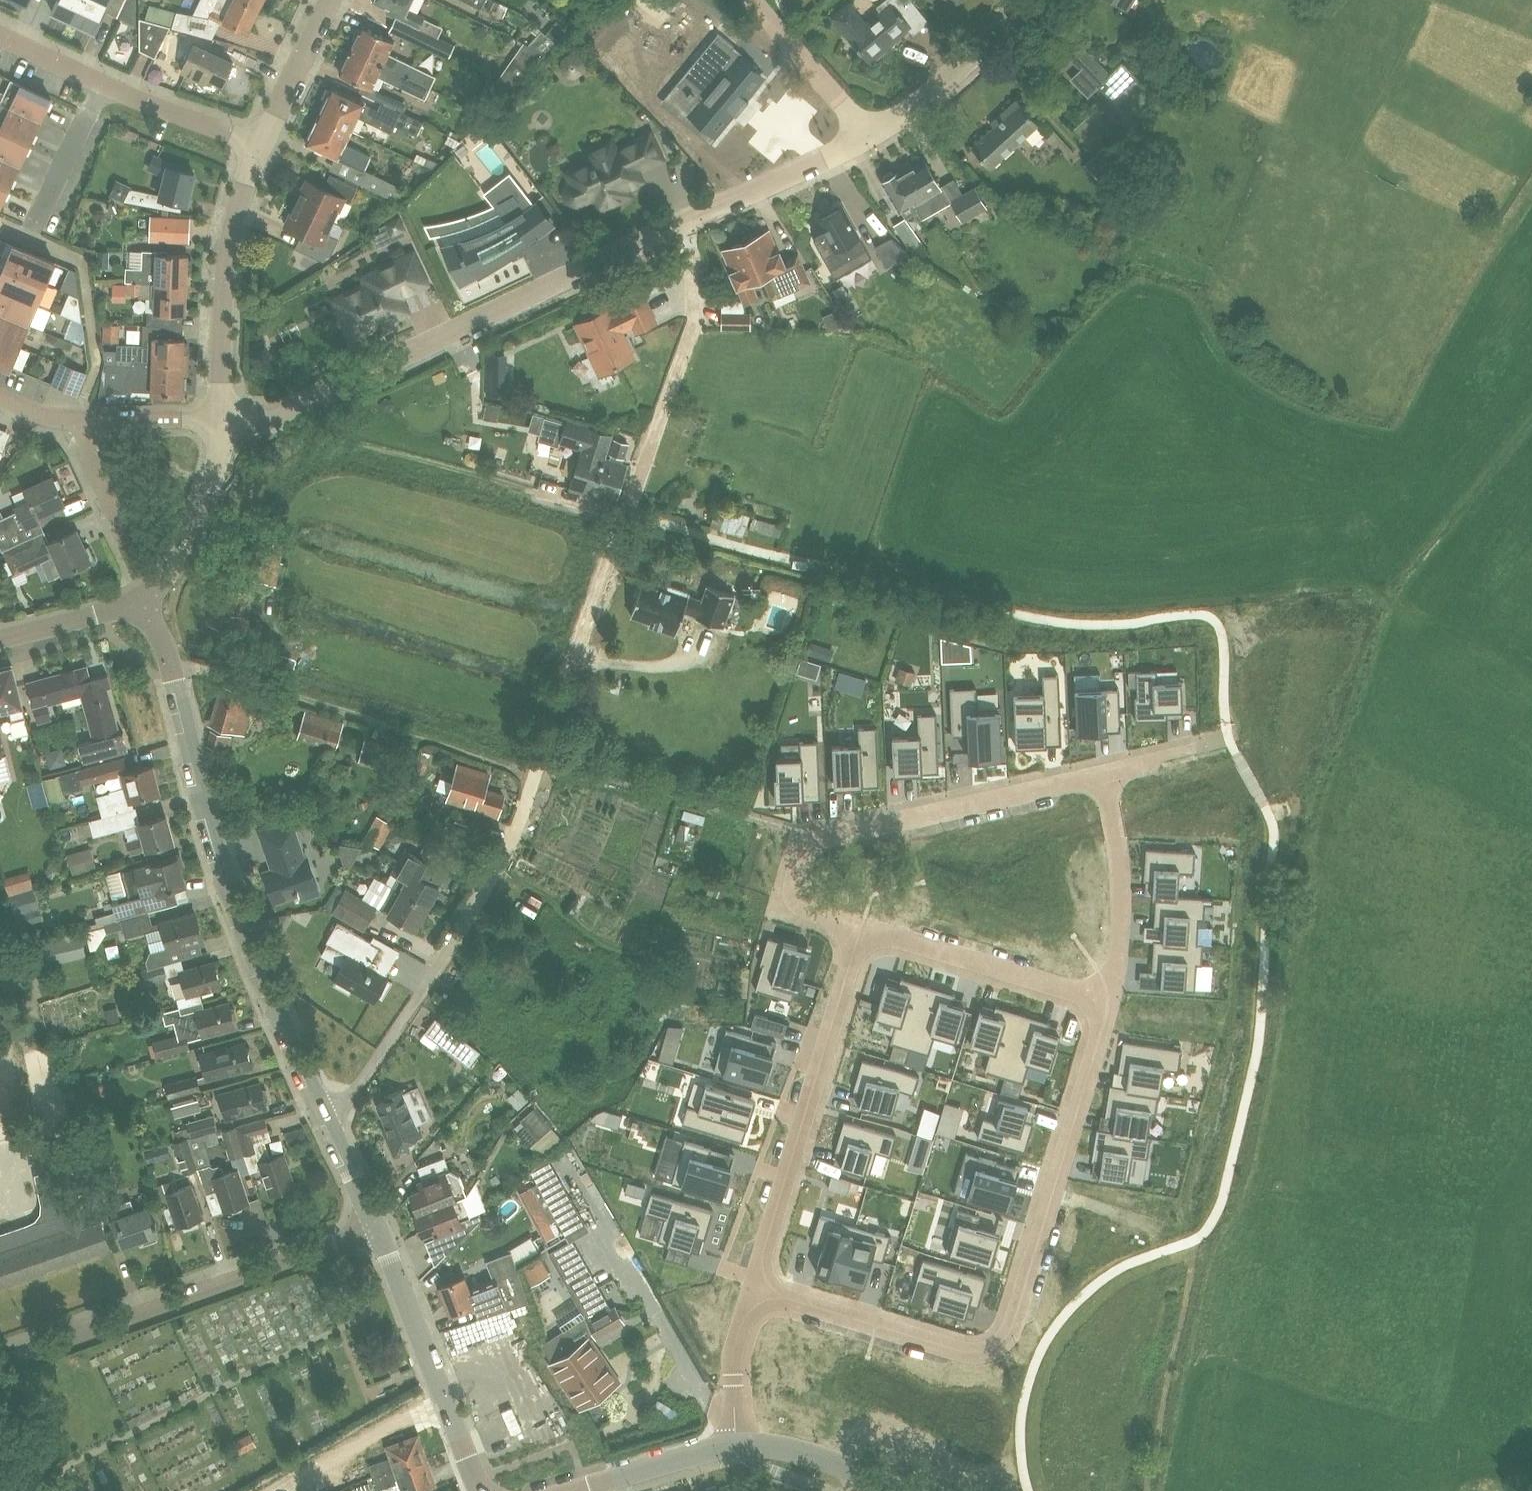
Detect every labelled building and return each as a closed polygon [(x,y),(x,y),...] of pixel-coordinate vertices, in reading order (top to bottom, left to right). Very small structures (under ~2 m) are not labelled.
[(52,12),(73,22),(84,0),(58,0),(52,12)] [(73,22),(95,32),(108,4),(121,10),(126,0),(84,0),(73,22)] [(173,26),(173,27),(213,38),(220,23),(235,30),(236,27),(248,32),(259,8),(242,0),(218,0),(215,7),(210,18),(177,11),(173,26)] [(259,8),(263,0),(242,0),(259,8)] [(395,16),(396,17),(389,32),(448,60),(455,45),(439,37),(438,38),(418,28),(424,16),(407,8),(412,0),(375,0),(374,1),(396,12),(395,16)] [(481,9),(486,0),(463,0),(481,9)] [(634,3),(657,22),(675,1),(674,0),(637,0),(634,3)] [(838,22),(871,62),(911,28),(907,23),(921,11),(912,0),(882,0),(876,6),(878,9),(865,20),(848,1),(832,15),(838,22)] [(1127,9),(1132,0),(1113,0),(1127,9)] [(155,57),(171,27),(140,18),(141,50),(155,57)] [(544,33),(555,42),(568,31),(556,18),(544,33)] [(362,26),(351,49),(383,65),(394,70),(408,77),(430,87),(436,76),(388,54),(394,41),(362,26)] [(529,45),(544,52),(555,42),(541,31),(529,45)] [(746,98),(749,100),(750,99),(747,97),(763,77),(755,70),(731,51),(734,47),(718,34),(717,35),(719,36),(699,60),(702,63),(682,88),(689,94),(688,95),(692,99),(693,97),(701,103),(692,115),(715,135),(733,113),(736,115),(736,116),(737,115),(734,112),(746,98)] [(181,44),(174,59),(185,64),(182,70),(206,81),(208,77),(222,84),(233,61),(195,43),(192,49),(181,44)] [(532,67),(544,54),(528,46),(523,43),(516,54),(532,67)] [(1084,46),(1070,60),(1080,69),(1098,88),(1099,86),(1114,101),(1138,77),(1123,62),(1111,73),(1088,50),(1084,46)] [(383,65),(351,49),(340,73),(372,88),(378,76),(425,98),(430,87),(408,77),(394,70),(383,65)] [(521,79),(507,67),(496,83),(508,92),(521,79)] [(40,120),(51,97),(11,79),(5,93),(0,90),(0,101),(40,120)] [(382,102),(379,109),(333,87),(320,116),(351,130),(358,116),(392,132),(396,125),(417,135),(424,121),(404,112),(382,102)] [(991,123),(994,127),(971,147),(990,168),(1039,124),(1016,99),(991,123)] [(0,101),(0,129),(17,137),(30,143),(40,120),(0,101)] [(1094,111),(1084,120),(1075,129),(1091,146),(1110,129),(1094,111)] [(351,130),(320,116),(307,143),(335,156),(330,169),(399,201),(405,188),(364,169),(371,155),(345,143),(351,130)] [(19,165),(30,143),(17,137),(0,129),(0,156),(19,165)] [(562,171),(568,182),(567,183),(565,186),(565,188),(564,191),(564,193),(565,195),(566,198),(568,200),(570,201),(572,203),(574,204),(577,204),(579,204),(581,203),(601,194),(606,207),(630,195),(627,187),(642,180),(638,170),(663,158),(651,131),(615,148),(611,139),(586,151),(589,158),(562,171)] [(439,163),(428,158),(428,159),(418,154),(415,160),(432,169),(439,163)] [(0,156),(0,184),(9,188),(19,165),(0,156)] [(169,163),(154,156),(149,167),(166,175),(161,198),(187,204),(194,173),(180,169),(181,166),(169,163)] [(926,161),(905,173),(913,188),(918,185),(926,198),(938,209),(951,202),(962,221),(987,207),(976,187),(951,201),(942,186),(940,187),(926,161)] [(922,218),(938,209),(926,198),(918,185),(913,188),(905,173),(900,176),(898,172),(895,174),(892,171),(883,176),(885,180),(882,181),(899,212),(902,210),(906,217),(918,210),(922,218)] [(308,180),(297,202),(335,220),(345,198),(351,201),(358,186),(336,176),(329,190),(308,180)] [(489,189),(484,193),(506,221),(499,225),(488,230),(480,233),(473,236),(465,239),(453,242),(449,243),(444,244),(464,284),(478,276),(493,268),(507,259),(521,250),(529,245),(537,239),(553,227),(519,185),(513,177),(505,184),(492,194),(489,189)] [(124,200),(128,191),(130,188),(117,182),(112,195),(124,200)] [(0,184),(0,206),(9,188),(0,184)] [(335,220),(297,202),(286,225),(308,235),(301,250),(325,261),(331,256),(340,238),(329,233),(335,220)] [(818,223),(810,227),(817,239),(813,241),(831,271),(867,250),(860,238),(861,237),(843,206),(840,208),(821,219),(817,221),(818,223)] [(190,218),(153,217),(152,240),(189,241),(190,218)] [(747,241),(762,277),(761,277),(770,299),(810,282),(798,254),(783,260),(771,230),(747,241)] [(891,238),(876,246),(887,267),(910,255),(891,238)] [(45,283),(55,261),(0,239),(0,253),(9,257),(5,266),(45,283)] [(752,281),(761,277),(762,277),(747,241),(722,251),(744,302),(758,296),(752,281)] [(913,251),(917,256),(927,249),(922,242),(911,250),(912,251),(913,251)] [(143,269),(127,268),(126,282),(187,284),(188,255),(169,254),(169,252),(143,251),(143,269)] [(397,328),(392,318),(407,310),(400,295),(427,282),(414,253),(365,277),(368,284),(335,299),(344,318),(344,322),(348,331),(351,333),(353,336),(356,335),(360,335),(368,331),(371,328),(375,326),(380,336),(397,328)] [(74,300),(80,269),(56,265),(48,309),(80,316),(83,302),(74,300)] [(5,266),(1,275),(0,275),(0,288),(37,304),(45,283),(5,266)] [(186,315),(187,284),(126,282),(129,283),(129,296),(147,296),(147,299),(156,299),(155,313),(148,313),(147,325),(165,326),(166,314),(186,315)] [(613,312),(611,308),(576,324),(600,374),(634,357),(622,332),(634,326),(637,332),(657,323),(640,287),(620,296),(625,306),(613,312)] [(0,288),(0,312),(28,324),(37,304),(0,288)] [(0,312),(0,337),(19,345),(28,324),(0,312)] [(750,328),(750,312),(723,312),(723,328),(750,328)] [(82,341),(87,322),(70,318),(66,338),(82,341)] [(103,323),(103,341),(120,341),(120,324),(103,323)] [(0,337),(0,362),(10,366),(19,345),(0,337)] [(120,347),(119,367),(132,367),(132,363),(184,363),(185,338),(159,337),(159,352),(145,351),(145,348),(120,347)] [(487,355),(486,377),(507,377),(507,355),(487,355)] [(61,362),(52,383),(77,394),(86,373),(61,362)] [(132,367),(119,367),(119,370),(106,370),(106,392),(131,393),(131,375),(152,376),(152,392),(183,393),(184,363),(132,363),(132,367)] [(574,489),(594,495),(606,458),(614,433),(569,419),(567,425),(545,417),(538,440),(558,447),(559,444),(583,451),(571,488),(574,489)] [(606,458),(594,495),(616,502),(628,465),(623,463),(629,444),(615,439),(609,459),(606,458)] [(41,531),(37,522),(41,520),(38,515),(65,502),(53,476),(25,489),(30,500),(16,507),(18,511),(0,519),(0,546),(2,549),(41,531)] [(743,538),(751,515),(738,511),(737,516),(730,514),(731,509),(717,505),(710,527),(743,538)] [(750,528),(780,538),(784,526),(754,517),(750,528)] [(91,560),(77,529),(49,541),(44,531),(5,549),(15,571),(54,553),(63,573),(91,560)] [(648,625),(675,635),(684,610),(697,615),(696,617),(723,626),(734,594),(707,585),(702,600),(689,595),(690,592),(659,582),(656,588),(641,583),(640,586),(636,587),(633,594),(636,598),(631,615),(650,622),(648,625)] [(941,637),(942,659),(952,659),(951,640),(941,637)] [(823,647),(812,643),(809,654),(820,657),(823,647)] [(796,673),(812,678),(816,663),(801,658),(796,673)] [(129,751),(124,734),(120,735),(108,689),(112,688),(109,674),(92,679),(88,666),(27,681),(38,722),(51,719),(47,705),(81,696),(93,742),(78,745),(83,764),(129,751)] [(0,671),(0,712),(11,709),(14,722),(26,719),(23,704),(14,668),(0,671)] [(904,669),(900,683),(910,686),(914,672),(904,669)] [(1157,670),(1136,671),(1137,696),(1134,696),(1135,721),(1167,719),(1167,710),(1183,709),(1182,682),(1158,683),(1157,670)] [(835,687),(846,690),(850,676),(839,673),(835,687)] [(1100,673),(1074,674),(1075,691),(1076,733),(1096,732),(1107,732),(1107,728),(1107,718),(1120,718),(1119,689),(1101,689),(1100,673)] [(1043,693),(1014,694),(1016,746),(1046,745),(1046,732),(1061,731),(1059,674),(1042,675),(1043,693)] [(215,731),(213,731),(208,745),(228,752),(233,737),(231,736),(233,730),(244,733),(256,694),(224,685),(212,724),(217,725),(215,731)] [(976,688),(950,689),(952,736),(967,735),(968,759),(1001,758),(999,706),(977,707),(976,688)] [(336,747),(343,724),(305,713),(298,735),(336,747)] [(918,736),(892,737),(893,768),(894,775),(909,774),(939,773),(937,715),(918,715),(918,736)] [(859,744),(832,745),(834,788),(879,786),(877,727),(859,728),(859,744)] [(777,777),(774,777),(775,795),(775,801),(791,801),(821,800),(818,741),(799,742),(799,743),(800,757),(782,758),(776,759),(777,777)] [(52,768),(68,761),(61,745),(45,752),(52,768)] [(412,775),(414,776),(424,778),(429,757),(418,754),(412,775)] [(124,775),(127,786),(125,786),(110,791),(110,792),(97,796),(103,817),(117,813),(135,808),(133,800),(160,793),(152,766),(128,773),(128,771),(124,757),(59,775),(64,793),(85,788),(84,785),(122,775),(124,775)] [(478,810),(499,816),(505,795),(486,790),(490,775),(459,766),(449,800),(479,809),(478,810)] [(101,817),(89,821),(90,822),(94,835),(94,837),(121,829),(117,813),(103,817),(101,817)] [(374,814),(366,841),(384,846),(393,820),(374,814)] [(140,824),(139,824),(144,837),(128,842),(132,855),(174,843),(166,816),(140,824)] [(300,896),(301,899),(319,892),(307,858),(304,860),(292,827),(262,831),(262,830),(260,831),(274,870),(265,873),(274,901),(295,894),(297,897),(300,896)] [(73,871),(95,865),(90,847),(68,853),(73,871)] [(1146,849),(1144,880),(1146,880),(1153,881),(1152,896),(1156,897),(1156,896),(1178,897),(1178,896),(1179,872),(1194,873),(1195,852),(1146,849)] [(438,887),(446,872),(405,850),(391,873),(397,877),(392,886),(393,886),(402,891),(428,906),(439,887),(438,887)] [(98,926),(117,921),(179,905),(174,888),(186,885),(178,856),(120,871),(125,893),(116,897),(118,902),(112,904),(114,912),(96,917),(98,926)] [(389,914),(415,929),(428,906),(402,891),(393,886),(392,886),(375,876),(362,899),(376,907),(380,909),(389,914)] [(10,895),(16,916),(40,909),(34,888),(10,895)] [(376,907),(362,899),(346,890),(333,912),(364,930),(376,907)] [(1154,925),(1154,927),(1163,927),(1163,941),(1163,942),(1197,944),(1197,943),(1199,919),(1204,919),(1205,898),(1178,896),(1178,897),(1156,896),(1156,897),(1154,925)] [(195,913),(161,922),(160,922),(152,924),(149,913),(120,921),(125,938),(146,932),(151,951),(149,952),(145,961),(148,968),(158,965),(158,966),(164,964),(203,953),(200,945),(204,944),(195,913)] [(337,923),(327,942),(348,954),(334,979),(337,980),(334,984),(349,993),(352,989),(374,1001),(377,995),(382,998),(392,982),(387,979),(388,977),(373,969),(377,963),(372,960),(380,947),(337,923)] [(82,933),(33,945),(38,968),(87,957),(82,933)] [(811,950),(768,937),(761,963),(763,964),(755,989),(773,994),(776,984),(799,991),(811,950)] [(1152,971),(1152,972),(1161,973),(1160,988),(1195,990),(1197,964),(1202,965),(1203,943),(1197,943),(1197,944),(1163,942),(1163,941),(1154,940),(1154,941),(1152,971)] [(188,996),(177,998),(180,1007),(181,1007),(203,1001),(200,993),(221,987),(213,962),(181,971),(188,996)] [(158,965),(148,968),(141,971),(146,984),(168,977),(168,976),(164,964),(158,966),(158,965)] [(909,1048),(928,985),(901,977),(898,986),(886,983),(876,1016),(896,1022),(890,1042),(909,1048)] [(955,993),(928,985),(909,1048),(929,1054),(935,1034),(955,1040),(965,1006),(953,1003),(955,993)] [(204,1007),(203,1001),(181,1007),(180,1007),(163,1012),(167,1024),(198,1015),(201,1027),(192,1030),(194,1039),(236,1028),(234,1021),(238,1018),(235,1010),(231,1008),(229,1002),(205,1008),(204,1007)] [(1004,1076),(1023,1014),(996,1006),(993,1015),(980,1011),(970,1045),(991,1051),(985,1070),(1004,1076)] [(751,1027),(764,1031),(768,1018),(755,1014),(751,1027)] [(1050,1022),(1023,1014),(1004,1076),(1023,1082),(1029,1062),(1050,1068),(1060,1035),(1047,1031),(1050,1022)] [(753,1037),(726,1029),(714,1070),(764,1085),(772,1056),(749,1049),(753,1037)] [(157,1057),(191,1048),(186,1032),(153,1041),(157,1057)] [(455,1034),(445,1047),(469,1065),(479,1052),(455,1034)] [(1119,1072),(1118,1072),(1128,1073),(1126,1087),(1126,1089),(1159,1094),(1160,1094),(1164,1068),(1179,1070),(1182,1050),(1123,1040),(1119,1072)] [(244,1042),(202,1054),(208,1076),(218,1073),(219,1076),(251,1067),(244,1042)] [(898,1045),(893,1060),(904,1064),(909,1048),(898,1045)] [(674,1056),(661,1052),(659,1059),(672,1063),(674,1056)] [(898,1073),(862,1062),(848,1106),(900,1121),(906,1103),(890,1098),(898,1073)] [(169,1098),(201,1090),(197,1075),(165,1084),(169,1098)] [(1001,1090),(1018,1096),(1019,1096),(1020,1092),(1014,1090),(1017,1080),(1004,1077),(1000,1093),(1001,1092),(1001,1090)] [(221,1095),(218,1099),(219,1103),(220,1106),(224,1108),(225,1111),(233,1109),(235,1117),(267,1108),(266,1102),(269,1098),(266,1089),(262,1088),(260,1082),(220,1093),(221,1095)] [(687,1105),(682,1124),(743,1142),(751,1113),(756,1099),(751,1097),(706,1083),(698,1109),(687,1105)] [(1105,1115),(1105,1116),(1115,1117),(1113,1131),(1112,1133),(1147,1138),(1147,1136),(1151,1112),(1156,1113),(1159,1094),(1126,1089),(1126,1087),(1112,1085),(1110,1084),(1105,1115)] [(508,1097),(518,1109),(528,1100),(518,1088),(508,1097)] [(415,1138),(422,1136),(417,1124),(420,1122),(407,1091),(404,1093),(402,1089),(385,1096),(386,1100),(378,1103),(392,1136),(388,1138),(396,1156),(397,1156),(397,1155),(410,1150),(411,1150),(411,1149),(416,1142),(415,1138)] [(984,1118),(978,1137),(1025,1152),(1033,1124),(1032,1124),(1024,1122),(1028,1110),(1028,1109),(999,1101),(993,1121),(984,1118)] [(521,1120),(525,1125),(518,1131),(540,1154),(559,1137),(551,1128),(534,1109),(521,1120)] [(605,1122),(608,1110),(604,1109),(597,1112),(591,1117),(591,1118),(605,1122)] [(925,1110),(918,1132),(932,1137),(939,1114),(925,1110)] [(214,1115),(187,1123),(191,1138),(218,1130),(214,1115)] [(235,1127),(245,1154),(251,1172),(262,1168),(270,1194),(295,1185),(285,1153),(271,1158),(265,1141),(271,1139),(264,1117),(235,1127)] [(957,1124),(942,1119),(938,1131),(953,1136),(957,1124)] [(830,1166),(878,1181),(884,1161),(869,1156),(877,1131),(853,1124),(849,1139),(839,1136),(830,1166)] [(245,1154),(235,1127),(222,1132),(232,1159),(245,1154)] [(1097,1128),(1092,1160),(1094,1160),(1101,1161),(1099,1176),(1099,1177),(1129,1181),(1133,1155),(1147,1158),(1151,1137),(1147,1136),(1147,1138),(1112,1133),(1113,1131),(1099,1129),(1097,1128)] [(184,1174),(198,1169),(191,1150),(187,1138),(173,1142),(184,1174)] [(672,1181),(672,1182),(722,1197),(727,1179),(731,1168),(727,1167),(708,1161),(712,1148),(685,1139),(685,1140),(672,1181)] [(931,1146),(917,1141),(909,1168),(923,1172),(931,1146)] [(198,1169),(206,1194),(213,1213),(224,1209),(224,1210),(230,1208),(231,1210),(234,1212),(242,1209),(244,1206),(243,1204),(249,1202),(238,1169),(225,1174),(223,1167),(219,1165),(213,1167),(212,1166),(205,1146),(191,1150),(198,1169)] [(966,1152),(954,1193),(967,1197),(1008,1209),(1013,1191),(1017,1180),(1013,1179),(1012,1178),(1016,1167),(979,1156),(966,1152)] [(547,1156),(544,1159),(531,1171),(537,1182),(547,1202),(566,1236),(587,1225),(547,1156)] [(426,1187),(411,1193),(418,1213),(415,1214),(415,1215),(463,1196),(467,1194),(459,1175),(450,1170),(445,1157),(418,1168),(426,1187)] [(111,1249),(101,1220),(87,1225),(67,1167),(46,1174),(55,1199),(44,1203),(47,1220),(0,1237),(0,1288),(111,1249)] [(110,1207),(114,1218),(113,1218),(122,1246),(139,1240),(141,1245),(158,1240),(156,1234),(159,1233),(150,1206),(135,1211),(131,1198),(121,1202),(110,1170),(90,1177),(101,1210),(110,1207)] [(199,1218),(203,1217),(192,1185),(191,1185),(187,1174),(162,1182),(163,1183),(154,1186),(159,1202),(168,1199),(171,1207),(166,1208),(170,1221),(175,1219),(177,1226),(186,1223),(188,1229),(201,1224),(199,1218)] [(828,1187),(847,1193),(850,1181),(831,1176),(828,1187)] [(537,1182),(519,1192),(529,1211),(547,1202),(537,1182)] [(632,1183),(629,1193),(643,1197),(646,1188),(632,1183)] [(652,1192),(645,1213),(646,1213),(665,1219),(658,1240),(658,1241),(670,1245),(691,1251),(696,1236),(703,1238),(705,1239),(714,1211),(652,1192)] [(440,1236),(447,1253),(482,1219),(479,1212),(470,1215),(463,1196),(415,1215),(423,1235),(433,1232),(435,1238),(440,1236)] [(958,1210),(946,1251),(991,1265),(997,1246),(1000,1235),(996,1234),(977,1228),(980,1216),(958,1210)] [(820,1215),(812,1241),(824,1245),(816,1271),(840,1278),(856,1226),(820,1215)] [(856,1226),(840,1278),(864,1286),(872,1259),(883,1263),(891,1236),(856,1226)] [(555,1264),(576,1253),(570,1241),(549,1253),(555,1264)] [(471,1289),(465,1276),(439,1286),(450,1314),(475,1305),(480,1318),(507,1309),(529,1302),(515,1265),(517,1265),(512,1251),(486,1260),(493,1281),(471,1289)] [(583,1265),(576,1253),(555,1264),(562,1276),(583,1265)] [(552,1275),(541,1255),(520,1266),(531,1286),(552,1275)] [(917,1279),(911,1300),(932,1306),(965,1316),(969,1304),(976,1306),(978,1306),(987,1278),(923,1259),(917,1279)] [(569,1288),(589,1276),(583,1265),(562,1276),(569,1288)] [(596,1288),(589,1276),(569,1288),(575,1299),(596,1288)] [(582,1311),(602,1299),(596,1288),(575,1299),(582,1311)] [(588,1323),(609,1311),(602,1299),(582,1311),(584,1315),(588,1323)] [(615,1307),(609,1311),(588,1323),(595,1335),(596,1336),(623,1321),(615,1307)] [(595,1335),(588,1323),(584,1315),(541,1343),(554,1362),(550,1365),(580,1409),(620,1382),(590,1338),(595,1335)] [(250,1433),(241,1437),(231,1441),(238,1454),(257,1446),(250,1433)] [(424,1459),(416,1435),(386,1446),(390,1456),(368,1464),(373,1477),(424,1459)] [(373,1477),(377,1488),(399,1481),(403,1490),(432,1480),(424,1459),(373,1477)] [(369,1482),(345,1490),(346,1490),(372,1490),(369,1482)]
